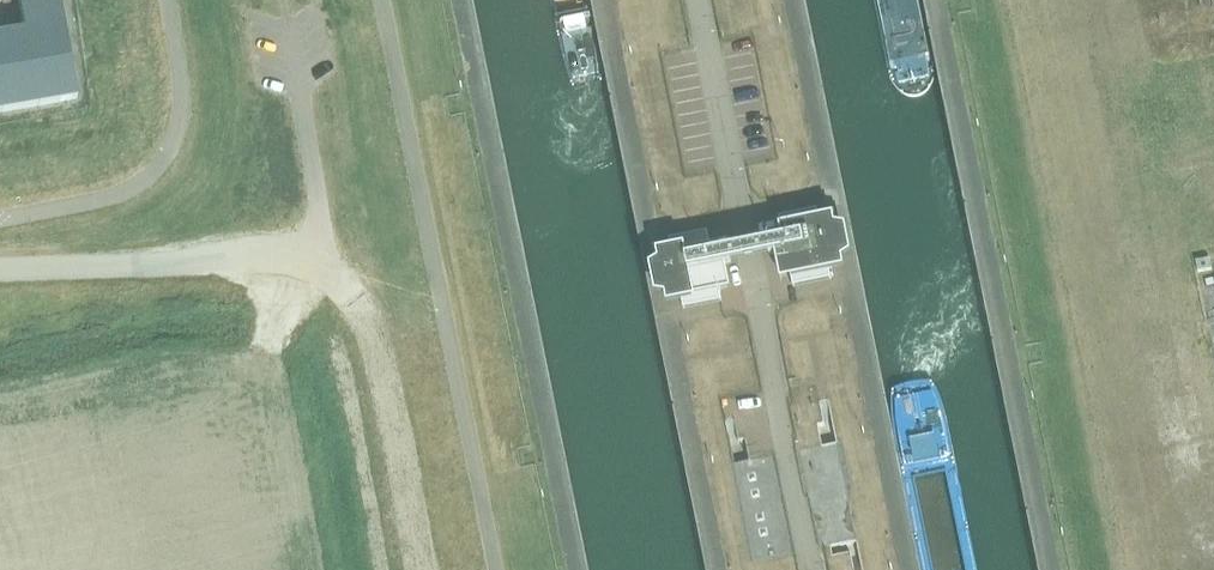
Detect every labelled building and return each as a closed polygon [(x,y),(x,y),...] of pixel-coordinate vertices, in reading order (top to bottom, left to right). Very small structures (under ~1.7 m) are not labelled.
[(77,99),(63,26),(59,0),(19,0),(24,33),(0,37),(0,113),(77,99)] [(751,245),(713,252),(708,232),(670,240),(672,248),(657,251),(660,263),(650,265),(656,294),(666,292),(668,304),(683,301),(685,310),(723,302),(715,266),(750,259),(753,258),(776,254),(782,281),(792,279),(794,287),(832,280),(831,271),(845,268),(843,256),(852,254),(846,225),(837,227),(834,215),(820,218),(818,209),(780,217),(784,238),(751,245)] [(1210,259),(1196,261),(1198,272),(1211,269),(1210,259)] [(729,412),(740,410),(747,453),(775,448),(764,387),(725,393),(729,412)] [(760,498),(753,461),(738,464),(756,552),(771,549),(760,498)] [(848,487),(816,491),(822,539),(853,535),(848,487)]
